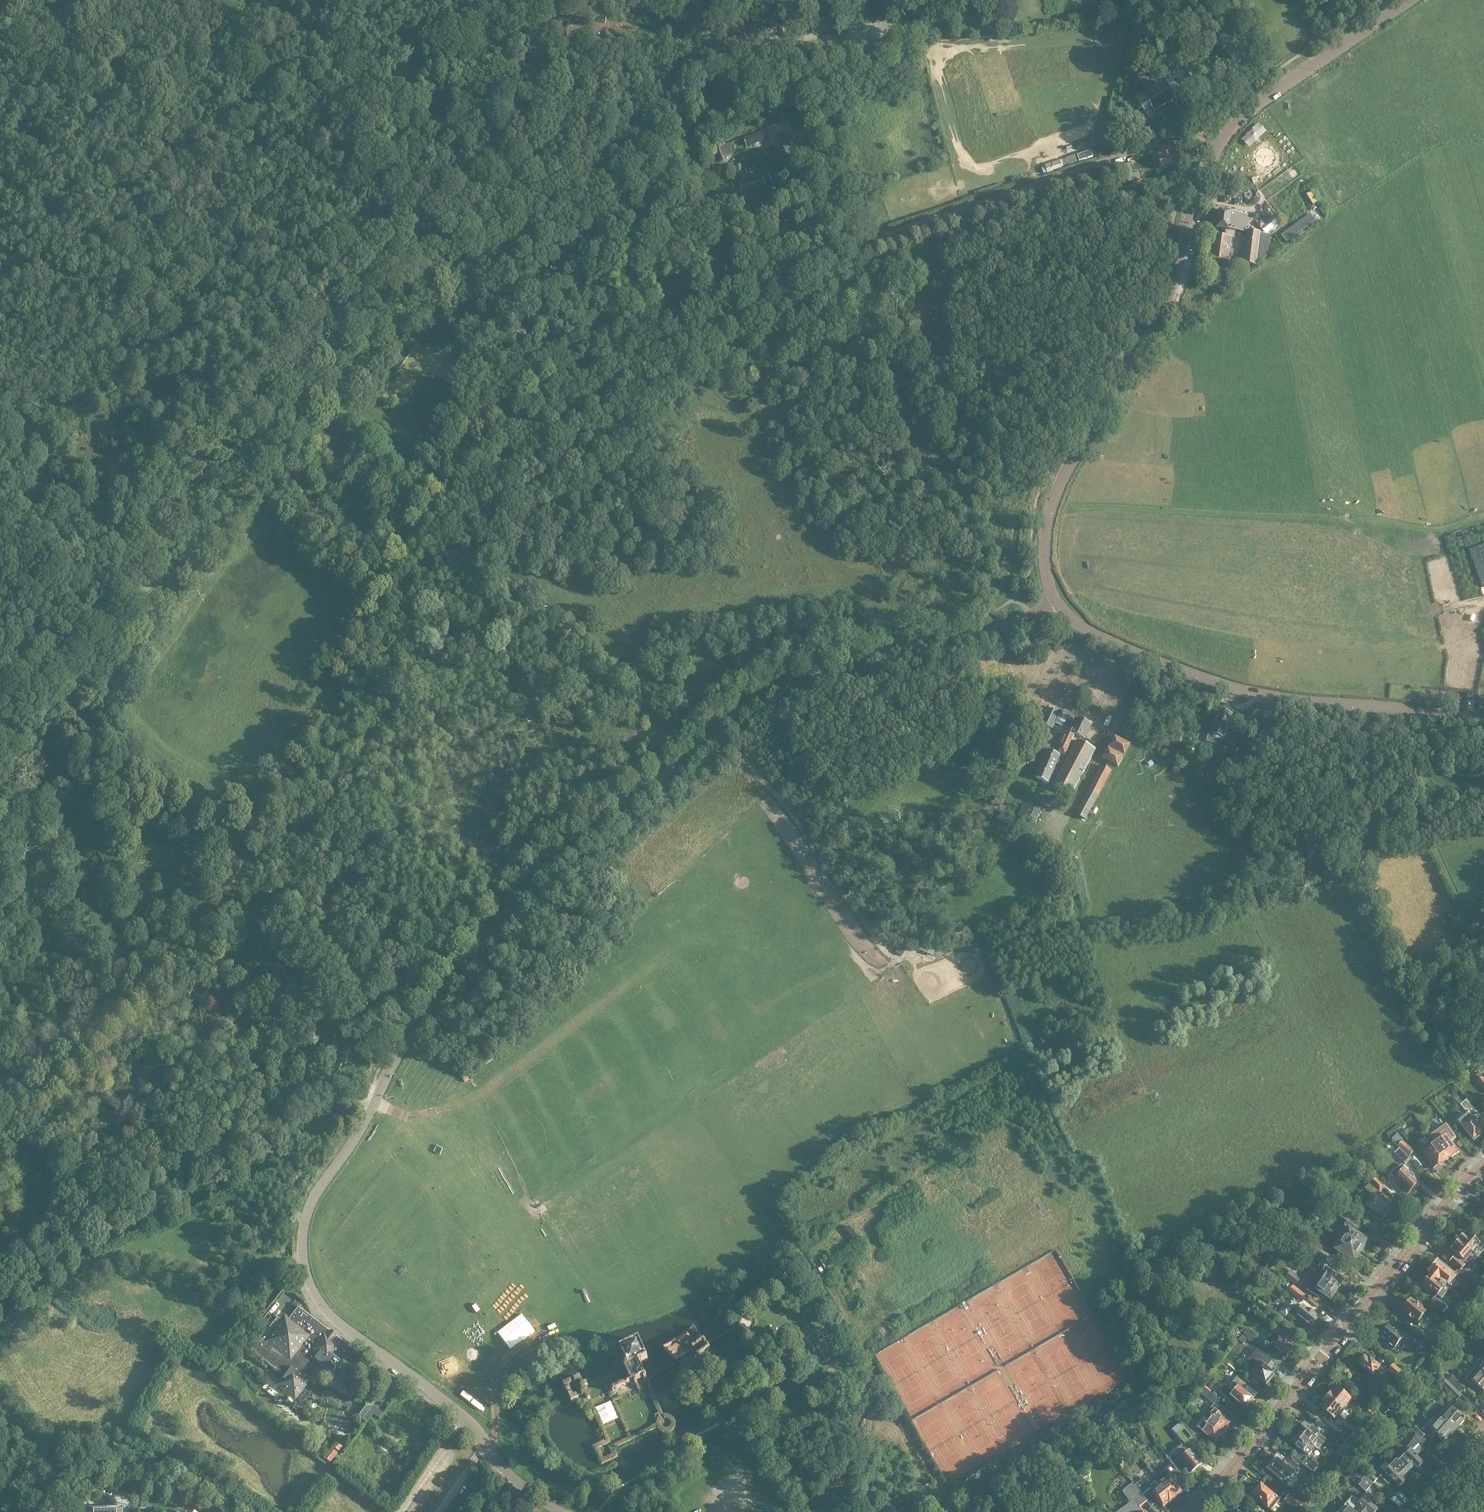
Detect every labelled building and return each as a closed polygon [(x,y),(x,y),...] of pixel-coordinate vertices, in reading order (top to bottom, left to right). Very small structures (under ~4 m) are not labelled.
[(1167,83),(1145,97),(1153,111),(1175,97),(1167,83)] [(1241,141),(1247,145),(1257,130),(1252,126),(1241,141)] [(767,129),(743,137),(747,147),(770,138),(767,129)] [(787,158),(804,152),(798,138),(788,142),(785,134),(779,136),(787,158)] [(1099,134),(1087,138),(1090,146),(1101,143),(1099,134)] [(724,158),(733,154),(729,142),(715,147),(720,162),(725,161),(724,158)] [(1174,150),(1152,156),(1156,171),(1178,164),(1174,150)] [(1059,161),(1045,166),(1047,173),(1062,168),(1059,161)] [(1124,185),(1142,180),(1139,173),(1134,174),(1130,163),(1124,165),(1127,173),(1121,174),(1124,185)] [(772,182),(771,181),(769,174),(763,176),(765,184),(772,182)] [(759,186),(759,180),(740,181),(741,188),(759,186)] [(1231,213),(1220,211),(1217,229),(1229,230),(1229,229),(1237,230),(1243,231),(1245,215),(1231,213)] [(1281,236),(1286,243),(1315,222),(1310,215),(1281,236)] [(1271,219),(1262,228),(1267,233),(1276,224),(1271,219)] [(1269,234),(1248,231),(1244,263),(1255,264),(1256,259),(1262,260),(1267,256),(1269,234)] [(1231,238),(1213,236),(1211,256),(1209,256),(1208,266),(1228,269),(1229,259),(1228,259),(1229,254),(1231,254),(1232,251),(1229,251),(1231,238)] [(1472,558),(1480,585),(1483,584),(1483,554),(1472,558)] [(1419,694),(1418,703),(1440,705),(1441,696),(1419,694)] [(1074,737),(1074,735),(1071,733),(1078,719),(1055,708),(1051,717),(1062,723),(1061,725),(1063,725),(1064,724),(1068,726),(1067,728),(1068,729),(1058,752),(1057,752),(1061,754),(1065,756),(1072,740),(1073,740),(1075,737),(1074,737)] [(1232,715),(1219,710),(1211,733),(1219,736),(1218,737),(1232,741),(1236,729),(1228,726),(1232,715)] [(1071,733),(1074,735),(1084,739),(1091,725),(1078,719),(1071,733)] [(1124,756),(1130,746),(1114,737),(1109,748),(1124,756)] [(1055,768),(1061,754),(1057,752),(1058,752),(1057,752),(1056,754),(1048,750),(1035,778),(1048,783),(1052,773),(1058,776),(1053,786),(1071,796),(1095,750),(1077,741),(1060,773),(1056,771),(1057,769),(1055,768)] [(1118,767),(1124,757),(1108,749),(1102,759),(1118,767)] [(1085,820),(1111,771),(1101,766),(1075,815),(1085,820)] [(1013,828),(1021,832),(1030,836),(1040,813),(1022,805),(1013,828)] [(1478,928),(1482,922),(1476,917),(1471,924),(1478,927),(1478,928)] [(917,938),(913,948),(928,955),(928,954),(933,956),(937,947),(932,945),(932,944),(917,938)] [(902,957),(907,950),(910,944),(903,940),(895,953),(902,957)] [(1478,1115),(1467,1101),(1460,1106),(1468,1115),(1459,1122),(1473,1139),(1474,1140),(1479,1136),(1478,1135),(1482,1132),(1479,1128),(1476,1124),(1476,1125),(1472,1120),(1478,1115)] [(1451,1145),(1449,1142),(1456,1138),(1446,1125),(1430,1137),(1447,1160),(1448,1158),(1451,1156),(1451,1157),(1456,1154),(1455,1153),(1456,1152),(1458,1150),(1453,1144),(1451,1145)] [(1413,1152),(1401,1141),(1402,1139),(1397,1134),(1391,1139),(1397,1146),(1409,1157),(1413,1152)] [(1445,1160),(1447,1160),(1429,1135),(1419,1142),(1425,1151),(1423,1153),(1433,1168),(1436,1166),(1437,1166),(1438,1165),(1439,1166),(1442,1164),(1442,1162),(1445,1160)] [(1410,1160),(1399,1148),(1394,1153),(1405,1165),(1410,1160)] [(1414,1178),(1402,1166),(1398,1171),(1400,1173),(1395,1178),(1398,1182),(1396,1184),(1401,1190),(1401,1191),(1406,1195),(1408,1193),(1408,1194),(1417,1186),(1417,1182),(1413,1179),(1414,1178)] [(1384,1187),(1375,1178),(1371,1174),(1366,1178),(1370,1183),(1364,1189),(1369,1192),(1367,1196),(1366,1198),(1369,1200),(1365,1205),(1376,1213),(1374,1217),(1380,1221),(1382,1217),(1384,1218),(1385,1216),(1386,1217),(1389,1212),(1388,1212),(1391,1208),(1380,1200),(1382,1197),(1380,1196),(1381,1194),(1379,1192),(1384,1187)] [(1363,1224),(1352,1216),(1338,1237),(1343,1240),(1360,1251),(1363,1247),(1363,1246),(1365,1245),(1366,1243),(1366,1242),(1367,1240),(1366,1239),(1367,1238),(1361,1234),(1360,1236),(1359,1235),(1357,1233),(1359,1230),(1363,1224)] [(1326,1220),(1322,1226),(1327,1230),(1331,1223),(1326,1220)] [(859,1240),(849,1227),(845,1230),(846,1232),(843,1235),(852,1246),(859,1240)] [(1458,1241),(1477,1257),(1483,1249),(1483,1236),(1481,1233),(1477,1237),(1475,1236),(1473,1238),(1466,1232),(1458,1241)] [(1358,1255),(1360,1251),(1343,1240),(1340,1244),(1338,1243),(1334,1249),(1338,1252),(1345,1257),(1353,1262),(1354,1260),(1356,1259),(1357,1258),(1357,1256),(1357,1255),(1358,1255)] [(1310,1246),(1317,1250),(1320,1252),(1323,1247),(1313,1241),(1310,1246)] [(1477,1257),(1458,1241),(1451,1250),(1456,1254),(1450,1262),(1460,1270),(1466,1263),(1470,1266),(1477,1257)] [(1333,1261),(1320,1252),(1317,1250),(1313,1255),(1324,1262),(1315,1275),(1339,1291),(1342,1286),(1341,1285),(1344,1280),(1328,1269),(1333,1261)] [(1242,1258),(1255,1268),(1261,1261),(1248,1251),(1242,1258)] [(1274,1267),(1278,1261),(1269,1255),(1265,1261),(1274,1267)] [(1431,1274),(1429,1274),(1444,1286),(1445,1286),(1447,1283),(1450,1286),(1455,1280),(1452,1277),(1452,1276),(1451,1277),(1445,1272),(1446,1271),(1444,1270),(1444,1271),(1438,1266),(1438,1265),(1431,1274)] [(1469,1279),(1457,1270),(1453,1274),(1465,1284),(1469,1279)] [(1482,1289),(1483,1290),(1483,1282),(1470,1271),(1466,1276),(1482,1289)] [(1300,1280),(1290,1272),(1289,1272),(1285,1277),(1295,1285),(1300,1280)] [(1448,1289),(1445,1286),(1444,1286),(1429,1274),(1430,1275),(1421,1285),(1427,1290),(1428,1288),(1429,1289),(1430,1290),(1431,1290),(1437,1295),(1436,1295),(1437,1295),(1440,1297),(1448,1289)] [(1339,1291),(1315,1275),(1306,1289),(1318,1297),(1321,1293),(1330,1300),(1334,1295),(1335,1296),(1339,1291)] [(1303,1294),(1293,1286),(1289,1291),(1299,1300),(1303,1294)] [(755,1302),(751,1295),(742,1301),(747,1307),(755,1302)] [(1446,1307),(1434,1297),(1431,1302),(1444,1313),(1447,1309),(1445,1308),(1446,1307)] [(1293,1308),(1297,1312),(1295,1315),(1310,1327),(1318,1318),(1314,1315),(1314,1314),(1308,1309),(1307,1309),(1303,1305),(1301,1307),(1294,1302),(1295,1301),(1292,1299),(1292,1300),(1290,1299),(1280,1312),(1286,1317),(1293,1308)] [(1426,1312),(1411,1300),(1410,1301),(1408,1301),(1406,1304),(1406,1306),(1402,1311),(1419,1325),(1423,1320),(1421,1318),(1426,1312)] [(257,1343),(258,1344),(252,1353),(282,1376),(276,1384),(292,1397),(305,1381),(297,1374),(310,1358),(345,1384),(358,1368),(341,1355),(347,1346),(297,1308),(288,1320),(284,1316),(280,1321),(277,1318),(263,1335),(260,1333),(256,1339),(259,1341),(257,1343)] [(690,1328),(700,1341),(691,1347),(698,1357),(709,1349),(707,1344),(704,1339),(694,1326),(690,1328)] [(1392,1331),(1388,1327),(1378,1338),(1386,1345),(1392,1350),(1394,1347),(1395,1348),(1399,1343),(1404,1347),(1410,1339),(1424,1351),(1427,1347),(1413,1335),(1409,1339),(1405,1335),(1404,1336),(1395,1328),(1392,1331)] [(1256,1336),(1247,1329),(1243,1334),(1252,1341),(1256,1336)] [(1430,1338),(1422,1331),(1417,1336),(1426,1344),(1430,1338)] [(688,1352),(682,1346),(691,1338),(685,1332),(664,1347),(677,1359),(688,1352)] [(1278,1336),(1274,1332),(1267,1341),(1271,1345),(1286,1358),(1294,1348),(1291,1346),(1291,1345),(1283,1339),(1279,1336),(1278,1336)] [(1238,1340),(1243,1344),(1247,1339),(1242,1335),(1238,1340)] [(654,1429),(658,1428),(658,1429),(661,1431),(664,1432),(667,1433),(670,1432),(672,1430),(675,1427),(675,1424),(675,1420),(674,1417),(672,1416),(672,1415),(669,1414),(666,1413),(664,1414),(654,1393),(649,1383),(650,1382),(649,1381),(648,1381),(647,1379),(646,1377),(639,1362),(648,1358),(640,1339),(621,1348),(626,1360),(625,1363),(625,1365),(584,1384),(581,1376),(564,1384),(572,1402),(585,1396),(587,1399),(600,1427),(599,1427),(601,1429),(606,1439),(604,1440),(603,1440),(593,1445),(594,1448),(593,1448),(594,1450),(595,1450),(599,1459),(598,1459),(599,1461),(600,1461),(600,1462),(602,1463),(603,1463),(612,1459),(613,1459),(615,1458),(614,1458),(615,1457),(616,1456),(617,1454),(617,1453),(617,1452),(616,1450),(616,1449),(615,1448),(616,1447),(654,1429)] [(1248,1361),(1252,1364),(1248,1369),(1252,1372),(1251,1372),(1266,1384),(1267,1383),(1269,1383),(1270,1381),(1270,1379),(1271,1378),(1274,1374),(1265,1367),(1270,1361),(1258,1350),(1248,1361)] [(1371,1358),(1366,1354),(1364,1357),(1363,1357),(1362,1358),(1361,1359),(1359,1361),(1359,1362),(1358,1364),(1365,1370),(1361,1375),(1368,1381),(1372,1376),(1376,1379),(1383,1370),(1370,1360),(1371,1358)] [(1393,1364),(1387,1370),(1399,1380),(1404,1373),(1393,1364)] [(856,1368),(849,1372),(851,1377),(858,1373),(856,1368)] [(1470,1383),(1476,1388),(1477,1386),(1479,1388),(1479,1387),(1483,1392),(1483,1376),(1479,1372),(1479,1371),(1476,1369),(1476,1368),(1466,1380),(1470,1383)] [(1233,1404),(1236,1401),(1237,1402),(1237,1401),(1245,1408),(1246,1406),(1247,1407),(1249,1404),(1249,1403),(1250,1403),(1253,1399),(1243,1391),(1248,1386),(1237,1376),(1229,1386),(1229,1385),(1228,1386),(1226,1386),(1224,1387),(1222,1389),(1221,1391),(1221,1394),(1233,1404)] [(1446,1381),(1450,1384),(1460,1393),(1464,1389),(1451,1376),(1446,1381)] [(1440,1385),(1448,1392),(1457,1400),(1462,1396),(1445,1380),(1440,1385)] [(1331,1391),(1326,1396),(1343,1410),(1351,1400),(1341,1392),(1343,1390),(1338,1386),(1337,1388),(1336,1387),(1332,1392),(1331,1391)] [(1208,1399),(1212,1395),(1204,1388),(1200,1393),(1208,1399)] [(1339,1418),(1339,1417),(1344,1411),(1343,1410),(1326,1396),(1322,1401),(1323,1402),(1320,1407),(1321,1408),(1319,1410),(1329,1418),(1329,1419),(1330,1420),(1330,1421),(1331,1421),(1331,1422),(1332,1422),(1333,1423),(1334,1423),(1335,1423),(1336,1423),(1337,1422),(1338,1421),(1339,1420),(1339,1419),(1339,1418)] [(354,1414),(361,1418),(370,1406),(364,1401),(354,1414)] [(1214,1404),(1203,1417),(1224,1434),(1227,1430),(1226,1430),(1227,1429),(1229,1428),(1230,1427),(1230,1425),(1231,1424),(1225,1418),(1220,1414),(1222,1411),(1214,1404)] [(382,1414),(371,1406),(362,1419),(366,1422),(372,1414),(378,1419),(382,1414)] [(1440,1417),(1455,1430),(1464,1420),(1465,1419),(1463,1418),(1465,1416),(1460,1411),(1458,1413),(1450,1406),(1440,1417)] [(1107,1409),(1099,1415),(1106,1423),(1114,1417),(1107,1409)] [(1365,1414),(1374,1421),(1375,1422),(1379,1417),(1370,1409),(1365,1414)] [(1220,1438),(1224,1434),(1203,1417),(1195,1426),(1202,1432),(1208,1438),(1209,1437),(1215,1443),(1217,1441),(1218,1441),(1219,1439),(1219,1438),(1220,1437),(1220,1438)] [(1445,1440),(1455,1430),(1440,1417),(1430,1429),(1445,1442),(1446,1441),(1445,1440)] [(1189,1424),(1185,1427),(1191,1435),(1196,1432),(1189,1424)] [(1305,1424),(1298,1433),(1314,1446),(1318,1450),(1322,1444),(1323,1445),(1326,1441),(1305,1424)] [(1426,1434),(1417,1425),(1413,1429),(1421,1438),(1426,1434)] [(1310,1451),(1314,1446),(1298,1433),(1291,1442),(1308,1456),(1301,1463),(1302,1464),(1313,1473),(1318,1466),(1311,1453),(1311,1452),(1310,1451)] [(1425,1442),(1417,1434),(1415,1437),(1413,1440),(1411,1443),(1409,1446),(1407,1449),(1405,1452),(1402,1454),(1404,1455),(1398,1461),(1408,1472),(1414,1466),(1417,1469),(1423,1463),(1417,1457),(1416,1456),(1424,1449),(1421,1446),(1425,1442)] [(1342,1441),(1344,1443),(1351,1449),(1356,1444),(1346,1436),(1342,1441)] [(1344,1459),(1348,1455),(1351,1449),(1344,1443),(1336,1453),(1344,1459)] [(1187,1448),(1178,1456),(1191,1472),(1201,1464),(1187,1448)] [(1282,1463),(1278,1460),(1271,1468),(1282,1478),(1280,1480),(1290,1489),(1297,1480),(1294,1477),(1300,1471),(1292,1464),(1289,1467),(1283,1462),(1282,1463)] [(1402,1478),(1408,1472),(1398,1461),(1396,1460),(1380,1476),(1388,1484),(1392,1480),(1393,1481),(1399,1487),(1405,1481),(1402,1478)] [(1156,1479),(1173,1500),(1176,1497),(1182,1492),(1176,1485),(1184,1479),(1171,1463),(1166,1467),(1165,1472),(1156,1479)] [(1152,1464),(1148,1467),(1154,1476),(1158,1473),(1152,1464)] [(1182,1467),(1177,1470),(1182,1477),(1187,1473),(1182,1467)] [(848,1472),(832,1481),(837,1490),(853,1481),(848,1472)] [(477,1486),(481,1480),(473,1474),(468,1481),(477,1486)] [(1324,1474),(1320,1479),(1324,1483),(1329,1477),(1324,1474)] [(1372,1475),(1368,1479),(1373,1483),(1377,1479),(1372,1475)] [(1373,1483),(1368,1479),(1365,1476),(1361,1480),(1360,1479),(1357,1482),(1359,1484),(1358,1485),(1365,1492),(1373,1483)] [(1169,1503),(1173,1500),(1156,1479),(1139,1492),(1146,1501),(1150,1507),(1158,1500),(1163,1507),(1169,1502),(1169,1503)] [(1139,1492),(1133,1483),(1122,1491),(1133,1506),(1124,1511),(1142,1511),(1138,1507),(1146,1501),(1139,1492)] [(1276,1497),(1260,1485),(1257,1489),(1255,1489),(1253,1492),(1253,1494),(1250,1497),(1257,1502),(1258,1500),(1268,1508),(1268,1507),(1271,1510),(1281,1498),(1277,1495),(1276,1497)] [(1371,1502),(1374,1499),(1367,1493),(1358,1503),(1352,1497),(1352,1496),(1345,1503),(1355,1511),(1376,1511),(1377,1510),(1370,1504),(1371,1503),(1370,1503),(1371,1502)] [(1288,1495),(1285,1500),(1300,1511),(1303,1511),(1304,1511),(1301,1509),(1302,1507),(1288,1495)] [(1345,1503),(1338,1511),(1355,1511),(1345,1503)]
